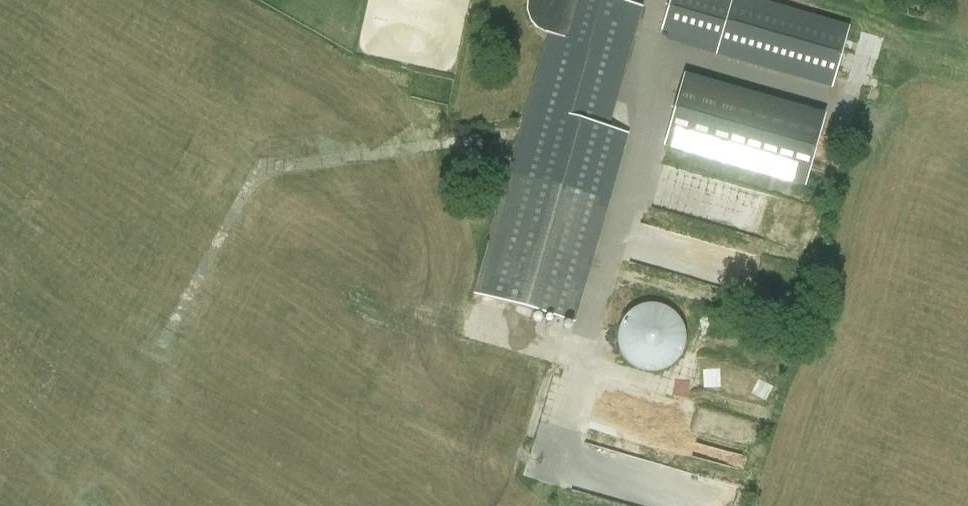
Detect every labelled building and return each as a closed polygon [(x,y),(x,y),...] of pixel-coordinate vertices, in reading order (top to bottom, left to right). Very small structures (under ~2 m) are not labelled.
[(509,175),(476,294),(574,321),(608,203),(628,132),(609,126),(642,6),(618,0),(529,0),(528,1),(527,12),(530,21),(537,28),(545,33),(544,39),(548,40),(509,175)] [(718,48),(715,56),(831,89),(850,25),(761,0),(732,0),(732,1),(728,0),(670,0),(661,31),(664,32),(662,41),(709,55),(712,46),(718,48)] [(820,112),(684,74),(663,147),(805,187),(820,133),(825,114),(820,112)] [(657,306),(647,306),(637,309),(628,314),(622,322),(618,332),(618,342),(621,352),(626,361),(634,367),(644,371),(655,371),(666,367),(675,360),(681,351),(683,339),(682,328),(676,318),(668,311),(657,306)]
